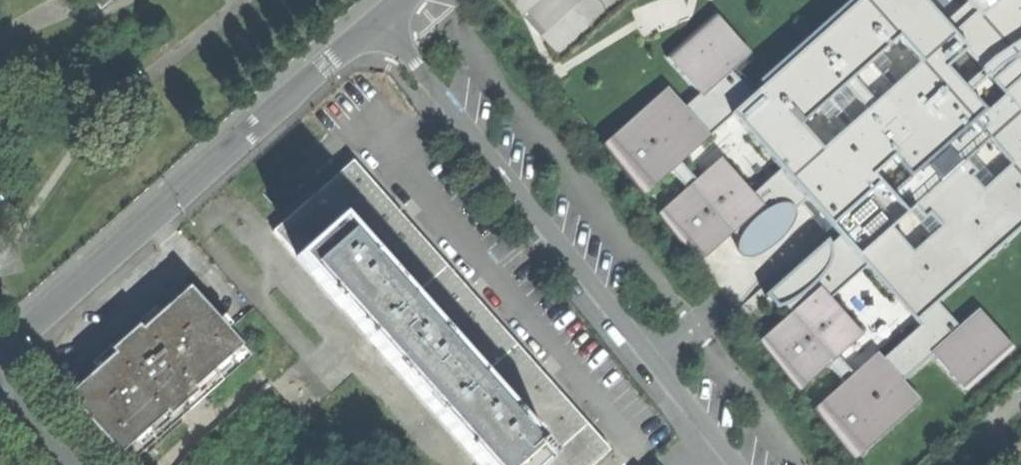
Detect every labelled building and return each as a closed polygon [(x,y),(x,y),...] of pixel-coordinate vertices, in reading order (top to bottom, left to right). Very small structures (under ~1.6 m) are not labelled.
[(101,9),(111,0),(93,0),(101,9)] [(752,95),(731,71),(750,53),(714,13),(666,56),(700,94),(684,108),(667,87),(601,146),(642,197),(680,163),(695,180),(656,215),(696,265),(733,232),(741,238),(739,240),(737,244),(737,247),(737,250),(740,255),(744,258),(751,258),(758,256),(765,252),(774,246),(784,236),(791,226),(795,218),(795,210),(807,199),(840,236),(831,245),(828,241),(766,296),(766,293),(764,295),(777,309),(786,305),(791,314),(759,341),(799,391),(826,367),(842,384),(813,410),(854,460),(920,401),(902,381),(930,354),(966,393),(1015,349),(978,309),(959,326),(937,303),(1020,228),(1020,0),(859,0),(752,95)] [(367,337),(447,267),(392,205),(353,161),(273,232),(367,337)] [(447,267),(367,337),(437,416),(517,346),(466,288),(447,267)] [(125,343),(67,395),(129,464),(191,409),(252,356),(189,286),(125,343)] [(437,416),(481,464),(593,464),(610,450),(553,386),(517,346),(437,416)] [(330,453),(316,464),(340,464),(330,453)]
